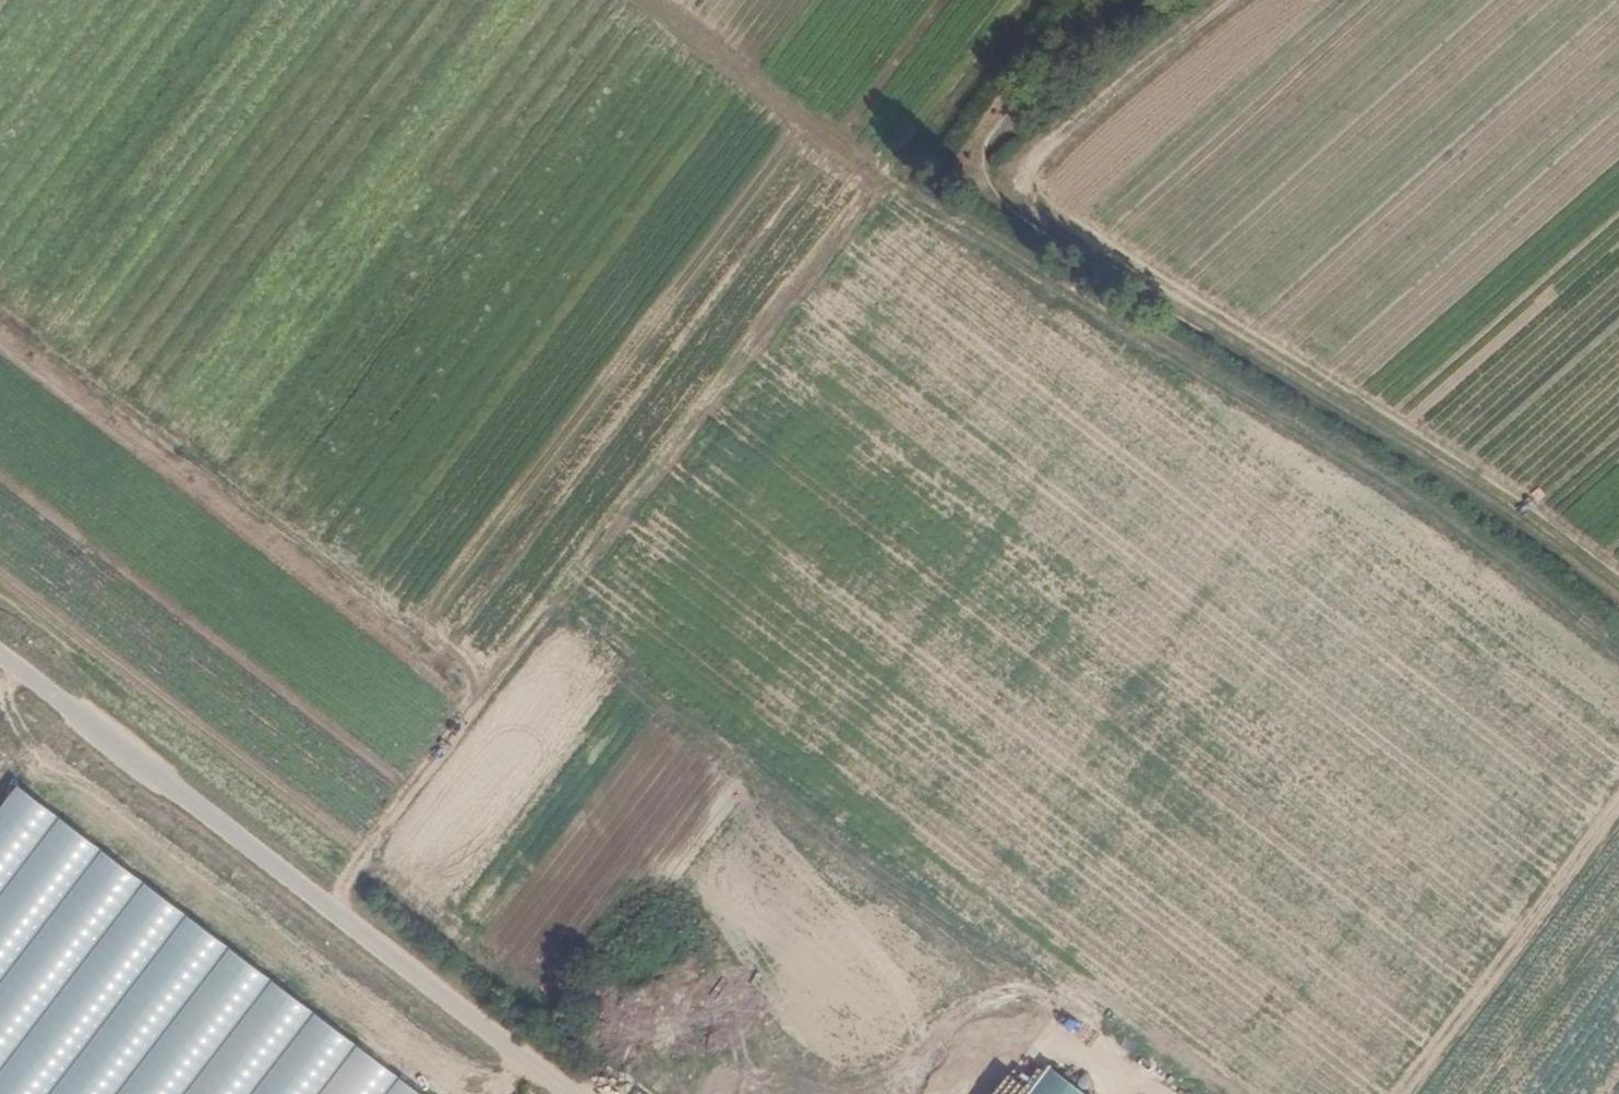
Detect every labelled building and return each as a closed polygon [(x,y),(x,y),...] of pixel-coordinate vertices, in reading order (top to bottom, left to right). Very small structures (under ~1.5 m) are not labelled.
[(123,1093),(254,1093),(316,1004),(227,943),(123,1093)] [(997,1093),(1096,1093),(1097,1092),(1031,1046),(997,1093)]
